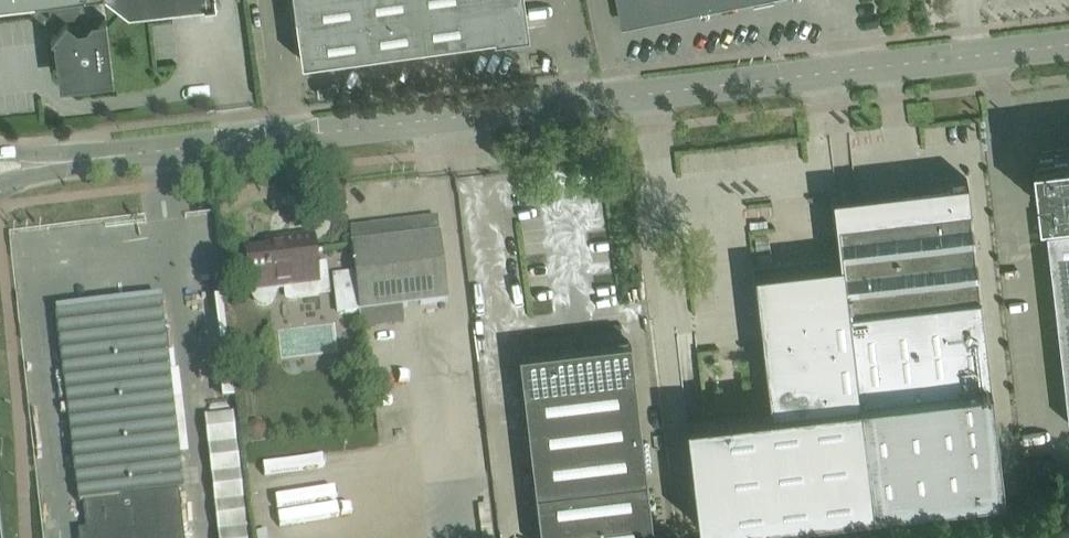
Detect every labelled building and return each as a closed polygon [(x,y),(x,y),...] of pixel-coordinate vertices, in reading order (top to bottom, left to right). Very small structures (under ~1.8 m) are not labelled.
[(85,18),(83,0),(0,0),(0,6),(15,4),(50,0),(53,18),(60,23),(50,36),(54,36),(58,70),(72,81),(111,76),(111,78),(112,78),(105,15),(85,18)] [(128,14),(216,3),(215,0),(110,0),(128,14)] [(301,59),(522,28),(518,0),(293,0),(301,59)] [(625,21),(730,0),(621,0),(625,21)] [(1038,151),(1047,228),(1049,227),(1068,394),(1068,147),(1038,151)] [(1003,489),(967,177),(929,181),(932,206),(839,217),(836,192),(831,192),(839,259),(754,269),(770,407),(685,417),(698,525),(1003,489)] [(354,274),(333,277),(337,311),(341,314),(359,312),(447,301),(439,235),(438,236),(436,222),(351,233),(351,236),(350,237),(351,246),(354,274)] [(282,250),(246,254),(250,292),(252,292),(252,295),(253,298),(254,301),(257,303),(260,305),(263,305),(266,305),(269,303),(272,301),(273,299),(274,296),(275,292),(274,289),(285,288),(286,299),(318,295),(317,284),(314,259),(313,250),(312,237),(281,241),(282,250)] [(172,437),(156,298),(154,299),(154,301),(58,313),(58,311),(55,311),(78,504),(83,504),(87,537),(249,537),(236,430),(172,437)] [(654,537),(630,337),(518,350),(540,537),(645,537),(654,537)]
